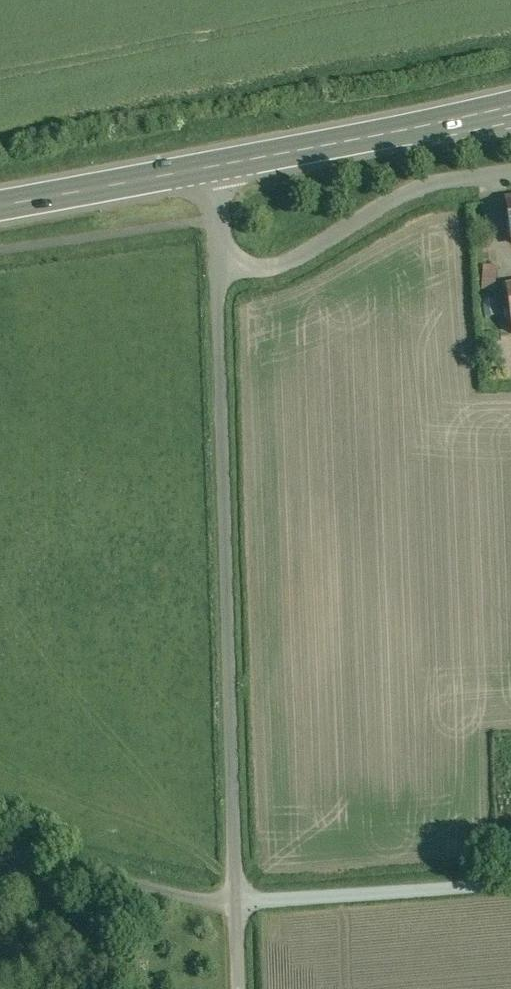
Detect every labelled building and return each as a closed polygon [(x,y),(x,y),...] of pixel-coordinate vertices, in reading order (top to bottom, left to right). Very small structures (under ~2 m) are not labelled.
[(499,204),(506,246),(510,245),(510,203),(499,204)] [(506,289),(499,290),(506,336),(510,335),(510,288),(506,289)]
